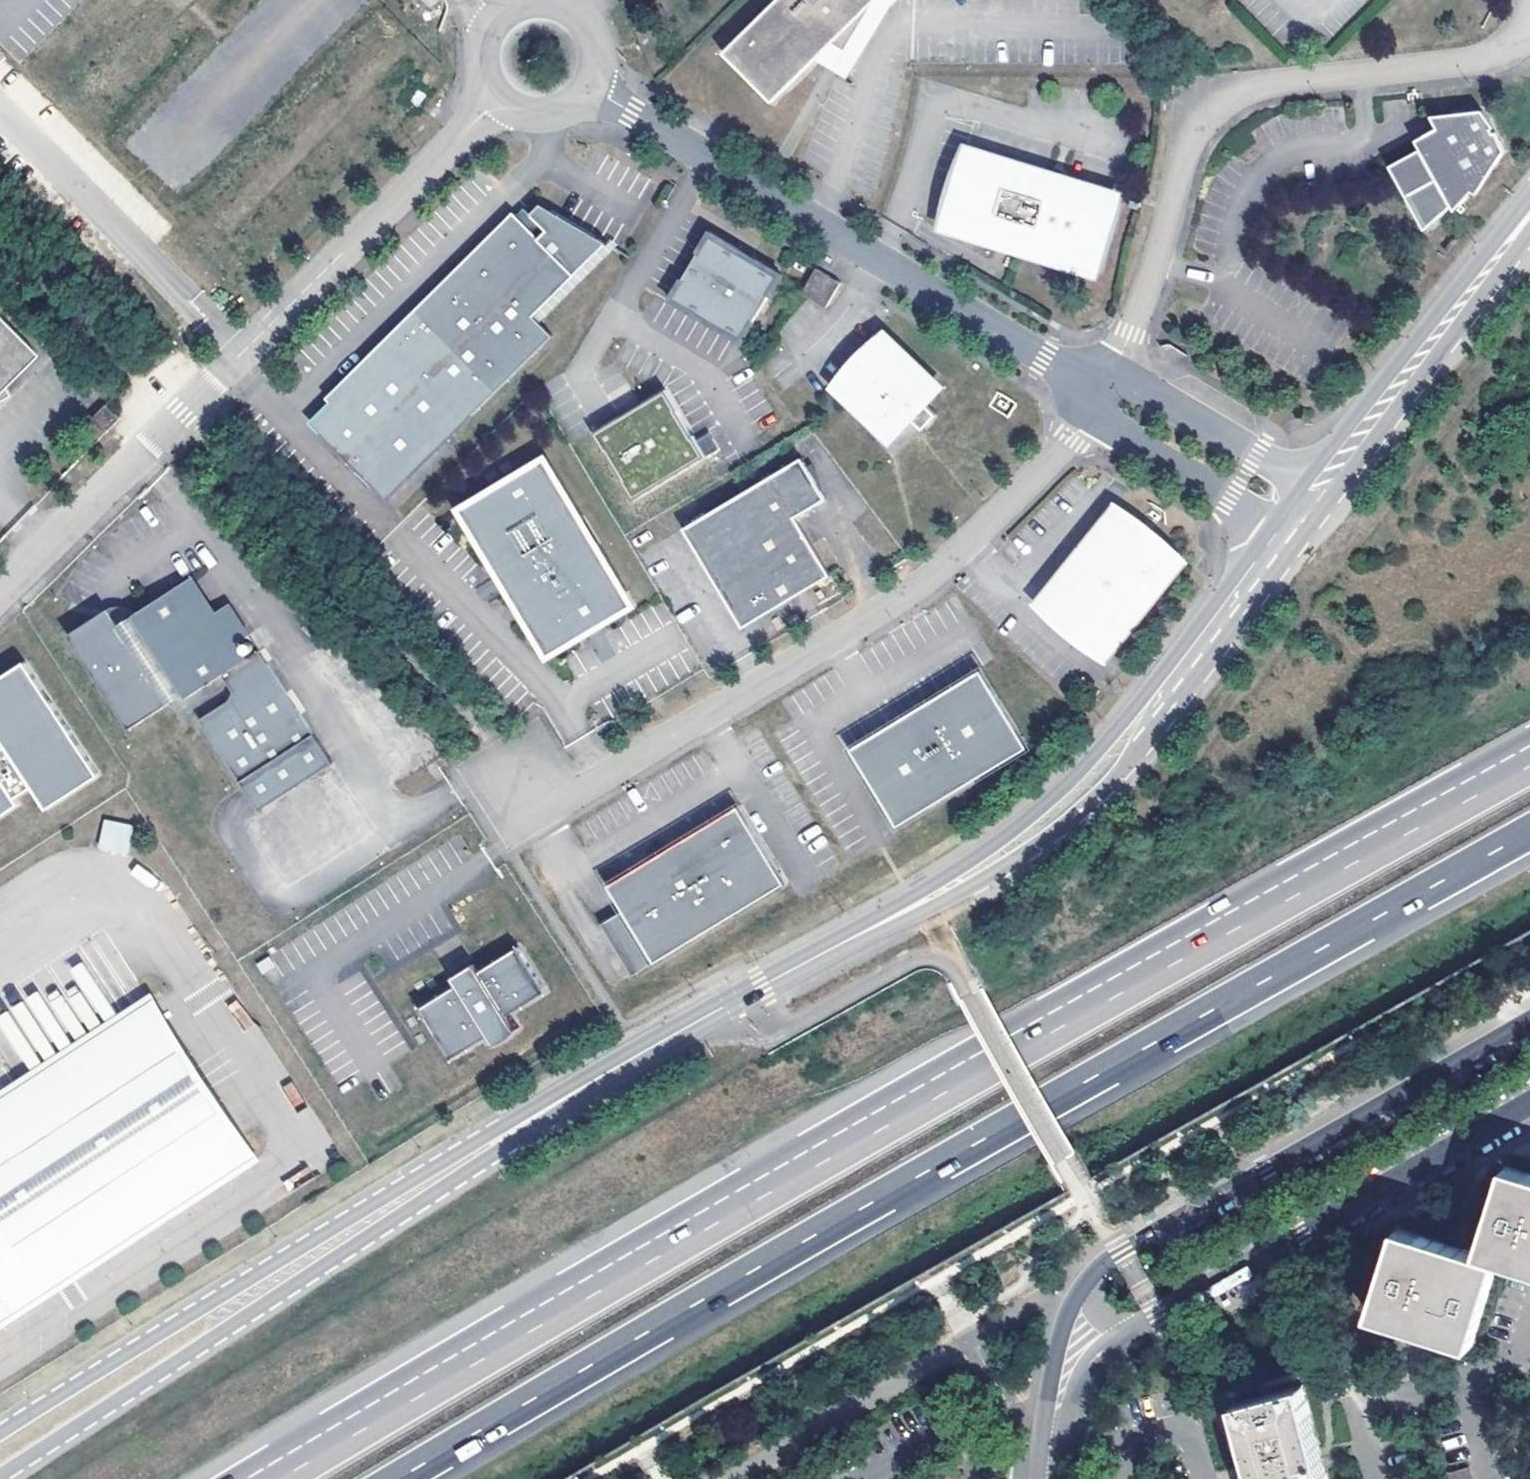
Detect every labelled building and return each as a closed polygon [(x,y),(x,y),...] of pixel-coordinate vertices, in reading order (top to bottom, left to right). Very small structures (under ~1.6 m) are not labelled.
[(726,52),(775,102),(834,42),(840,45),(849,50),(878,0),(778,0),(726,52)] [(1483,104),(1450,107),(1452,115),(1444,117),(1437,120),(1416,134),(1419,138),(1435,166),(1407,182),(1419,203),(1430,205),(1450,193),(1456,204),(1495,159),(1505,143),(1483,104)] [(1452,115),(1450,107),(1431,110),(1437,120),(1444,117),(1452,115)] [(1392,154),(1407,182),(1435,166),(1419,138),(1392,154)] [(969,151),(947,224),(1097,269),(1119,193),(1057,175),(969,151)] [(534,204),(530,200),(406,320),(490,406),(557,341),(536,320),(611,247),(558,192),(548,202),(554,209),(547,217),(537,207),(534,204)] [(541,196),(534,204),(537,207),(547,217),(554,209),(548,202),(541,196)] [(747,253),(714,234),(674,303),(748,345),(788,276),(747,253)] [(840,281),(820,268),(806,293),(826,305),(840,281)] [(341,411),(320,432),(389,503),(490,406),(406,320),(327,397),(341,411)] [(34,356),(0,322),(0,390),(34,356)] [(942,387),(887,335),(839,385),(892,438),(913,417),(918,422),(924,427),(938,412),(928,402),(942,387)] [(610,424),(593,434),(635,501),(720,447),(710,432),(700,438),(697,440),(665,389),(610,424)] [(327,397),(306,417),(320,432),(341,411),(327,397)] [(109,404),(96,417),(108,431),(122,417),(109,404)] [(893,453),(918,430),(912,424),(887,448),(893,453)] [(804,457),(686,529),(746,628),(764,617),(834,574),(799,517),(829,498),(804,457)] [(547,460),(461,512),(499,574),(503,571),(517,594),(513,597),(550,658),(581,640),(577,634),(590,626),(602,619),(605,625),(636,606),(598,545),(594,547),(581,525),(585,522),(547,460)] [(1182,561),(1116,509),(1082,553),(1045,599),(1110,651),(1182,561)] [(187,593),(195,605),(218,590),(210,577),(187,593)] [(201,722),(262,815),(336,766),(262,653),(245,664),(236,649),(252,638),(232,607),(207,624),(195,605),(187,593),(184,588),(136,619),(105,613),(68,638),(129,732),(183,697),(185,701),(221,678),(236,700),(231,703),(201,722)] [(19,806),(15,800),(31,789),(46,811),(98,777),(23,664),(0,679),(0,742),(4,748),(0,751),(0,819),(19,806)] [(1031,746),(984,669),(948,691),(943,694),(928,703),(907,716),(891,726),(879,733),(854,749),(901,826),(1031,746)] [(790,884),(742,807),(736,811),(710,826),(686,841),(676,847),(612,886),(628,913),(638,928),(616,941),(638,977),(790,884)] [(96,849),(126,856),(133,825),(103,818),(96,849)] [(606,926),(616,941),(638,928),(628,913),(606,926)] [(493,1039),(498,1047),(500,1047),(503,1047),(506,1046),(509,1046),(512,1044),(514,1042),(516,1040),(518,1038),(520,1035),(521,1032),(521,1031),(513,1018),(552,993),(523,949),(484,974),(461,988),(424,1012),(456,1062),(493,1039)] [(479,966),(456,980),(461,988),(484,974),(479,966)] [(0,1122),(0,1309),(250,1147),(164,1015),(0,1122)] [(1506,1168),(1480,1254),(1463,1249),(1455,1247),(1448,1244),(1398,1230),(1371,1317),(1471,1347),(1498,1261),(1529,1270),(1529,1175),(1506,1168)] [(1455,1247),(1463,1249),(1468,1232),(1453,1227),(1448,1244),(1455,1247)] [(1235,1404),(1253,1467),(1256,1478),(1329,1478),(1304,1385),(1235,1404)] [(1444,1474),(1445,1478),(1472,1478),(1469,1468),(1444,1474)]
